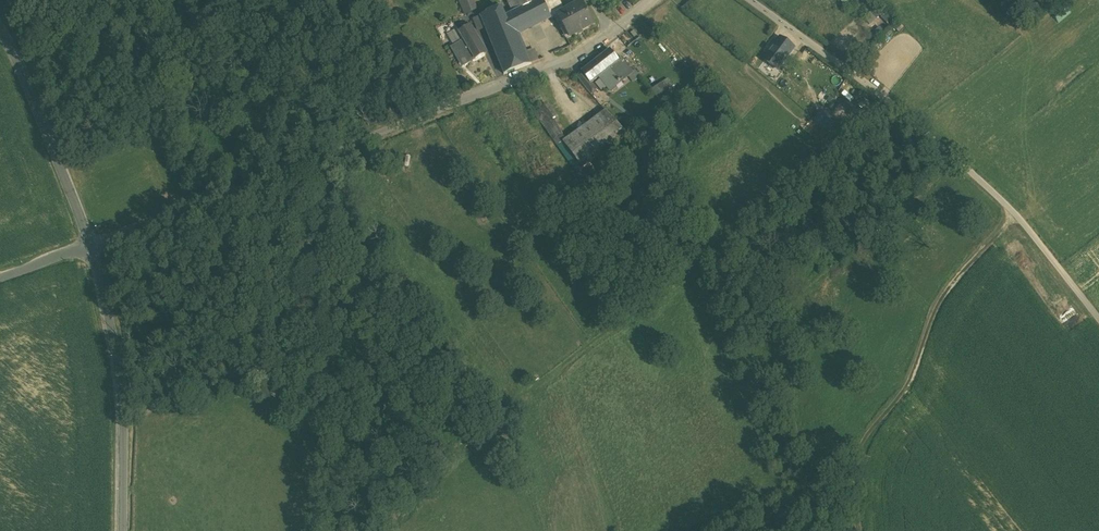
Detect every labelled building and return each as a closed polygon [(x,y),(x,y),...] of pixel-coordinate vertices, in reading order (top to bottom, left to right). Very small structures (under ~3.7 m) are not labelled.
[(466,14),(479,9),(475,0),(460,0),(466,14)] [(543,0),(519,0),(511,4),(524,30),(559,11),(561,14),(565,12),(559,0),(543,0)] [(561,14),(558,16),(569,37),(594,24),(583,3),(565,12),(561,14)] [(524,30),(511,4),(502,9),(509,25),(513,23),(517,33),(524,30)] [(509,25),(502,9),(481,18),(484,26),(488,34),(509,25)] [(481,18),(475,20),(479,29),(484,26),(481,18)] [(517,33),(513,23),(509,25),(488,34),(505,75),(530,64),(526,54),(517,33)] [(466,28),(459,32),(465,41),(466,43),(476,38),(469,26),(466,28)] [(485,54),(476,38),(466,43),(475,60),(485,54)] [(792,48),(780,40),(771,52),(774,54),(771,57),(780,64),(792,48)] [(466,65),(475,60),(466,43),(465,41),(455,47),(466,65)] [(777,69),(770,64),(769,65),(766,64),(768,62),(770,58),(765,54),(768,49),(764,46),(750,63),(759,71),(764,65),(767,67),(766,68),(773,73),(777,69)] [(622,58),(615,49),(612,52),(618,60),(622,58)] [(539,60),(535,50),(526,54),(530,64),(539,60)] [(612,52),(610,50),(600,58),(608,69),(619,61),(618,60),(612,52)] [(780,64),(771,57),(770,58),(768,62),(770,64),(777,69),(780,64)] [(608,69),(600,58),(591,65),(600,76),(608,69)] [(600,76),(610,90),(633,72),(622,58),(618,60),(619,61),(608,69),(600,76)] [(600,76),(591,65),(582,72),(591,83),(592,82),(592,83),(592,82),(600,76)] [(591,83),(582,72),(577,77),(591,95),(597,90),(592,83),(592,82),(591,83)] [(554,120),(545,106),(535,113),(554,140),(563,135),(554,120)] [(606,111),(563,142),(582,168),(628,136),(606,111)]
